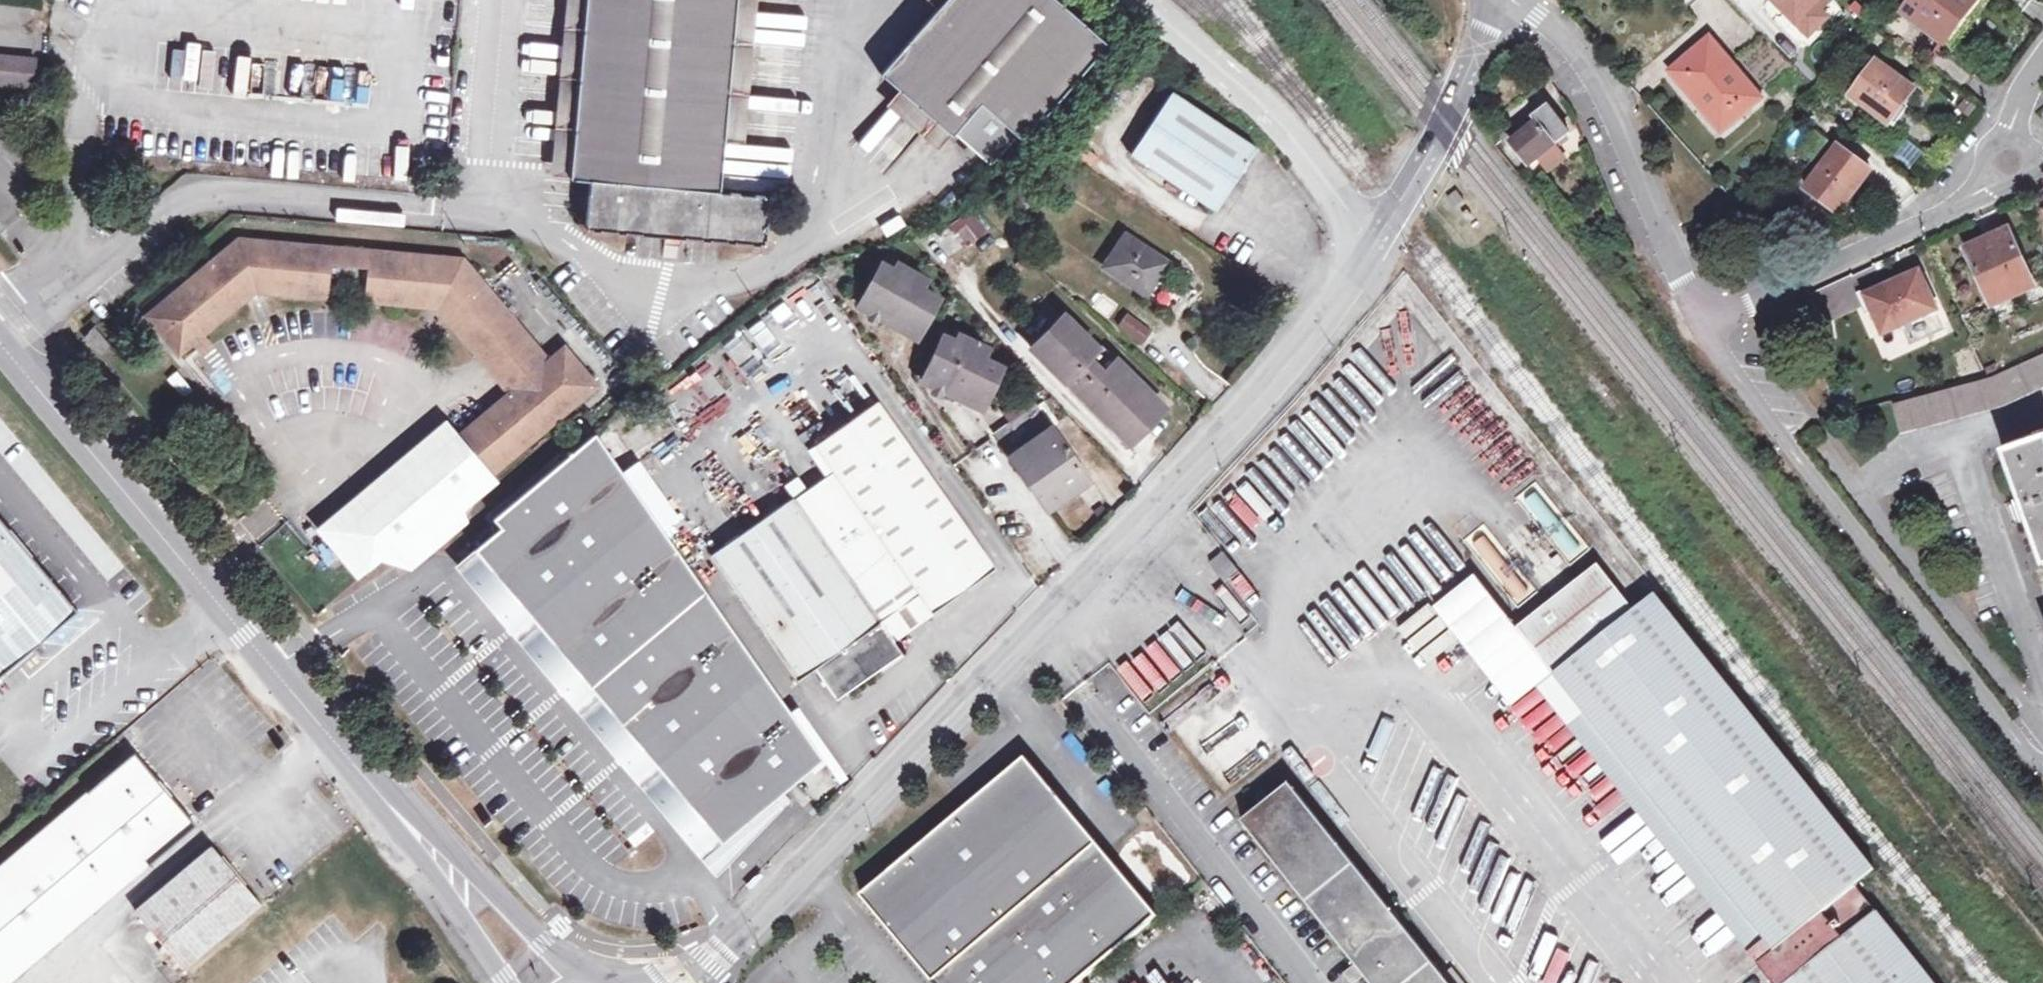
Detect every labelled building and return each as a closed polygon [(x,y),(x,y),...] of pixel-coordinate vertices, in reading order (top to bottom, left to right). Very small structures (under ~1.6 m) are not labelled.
[(570,178),(590,179),(586,229),(643,234),(764,245),(769,196),(720,191),(737,0),(585,0),(570,178)] [(1020,139),(1105,42),(1057,0),(943,0),(879,73),(952,134),(953,133),(991,167),(1018,137),(1020,139)] [(1800,25),(1805,20),(1815,30),(1828,16),(1821,9),(1831,0),(1775,0),(1800,25)] [(1945,42),(1978,0),(1912,0),(1904,10),(1945,42)] [(1805,20),(1800,25),(1810,35),(1815,30),(1805,20)] [(1741,102),(1745,108),(1760,97),(1710,38),(1671,70),(1715,123),(1741,102)] [(149,84),(245,98),(252,53),(183,43),(182,47),(155,43),(149,84)] [(33,86),(35,58),(0,55),(0,83),(33,86)] [(1853,78),(1862,84),(1876,64),(1868,58),(1853,78)] [(1853,96),(1889,122),(1914,87),(1878,61),(1876,64),(1862,84),(1853,96)] [(1130,152),(1214,207),(1255,145),(1170,89),(1130,152)] [(1720,129),(1745,108),(1741,102),(1715,123),(1720,129)] [(1570,132),(1548,105),(1535,116),(1539,122),(1512,143),(1530,164),(1570,132)] [(1503,125),(1495,132),(1503,141),(1511,135),(1503,125)] [(1800,152),(1821,166),(1805,189),(1839,214),(1873,170),(1817,129),(1800,152)] [(961,249),(986,228),(969,207),(943,227),(961,249)] [(886,236),(905,224),(899,214),(880,224),(886,236)] [(1965,249),(1990,305),(2034,286),(2008,228),(1965,249)] [(1146,295),(1168,262),(1125,235),(1105,266),(1146,295)] [(479,353),(517,323),(474,271),(463,258),(241,239),(147,317),(179,355),(249,296),(265,292),(326,297),(330,263),(370,267),(366,300),(431,306),(442,311),(479,353)] [(875,306),(872,313),(887,320),(913,334),(918,321),(925,324),(938,298),(919,289),(924,279),(896,265),(893,270),(878,264),(861,299),(875,306)] [(1882,334),(1937,308),(1919,270),(1893,283),(1890,277),(1862,289),(1882,334)] [(858,306),(872,313),(875,306),(861,299),(858,306)] [(780,360),(810,340),(785,302),(754,323),(780,360)] [(1143,344),(1152,330),(1126,312),(1118,325),(1143,344)] [(1063,381),(1067,377),(1076,385),(1073,388),(1128,442),(1166,407),(1115,356),(1106,365),(1093,352),(1097,347),(1063,313),(1029,347),(1063,381)] [(517,323),(479,353),(493,371),(530,339),(517,323)] [(100,357),(111,347),(96,328),(84,338),(100,357)] [(944,336),(926,371),(940,378),(935,387),(934,388),(936,389),(942,392),(954,399),(958,392),(978,404),(985,390),(990,393),(1003,368),(983,359),(989,348),(960,333),(956,342),(944,336)] [(530,339),(493,371),(511,391),(457,436),(447,424),(321,527),(358,571),(380,553),(387,556),(410,564),(462,521),(458,509),(493,478),(490,474),(580,398),(548,360),(530,339)] [(566,345),(548,360),(580,398),(599,383),(566,345)] [(1995,377),(1892,404),(1901,431),(2005,404),(2042,387),(2042,355),(1995,377)] [(207,382),(218,396),(232,386),(222,371),(207,382)] [(940,378),(926,371),(925,374),(922,379),(935,387),(940,378)] [(936,389),(934,388),(932,392),(940,396),(942,392),(936,389)] [(1049,395),(1036,404),(1052,426),(1066,416),(1049,395)] [(934,609),(994,565),(877,400),(815,443),(834,470),(814,484),(901,607),(922,593),(934,609)] [(1052,426),(1036,404),(995,433),(1047,507),(1068,492),(1063,484),(1083,470),(1052,426)] [(531,616),(649,509),(595,431),(493,518),(500,526),(474,548),(502,582),(531,616)] [(2013,502),(2019,520),(2025,518),(2042,567),(2042,435),(2001,451),(2018,500),(2013,502)] [(1063,484),(1068,492),(1089,478),(1083,470),(1063,484)] [(798,678),(814,667),(837,699),(902,652),(892,637),(881,621),(901,607),(814,484),(794,498),(793,497),(712,555),(798,678)] [(649,509),(531,616),(557,647),(587,683),(703,586),(649,509)] [(75,610),(0,522),(0,673),(75,610)] [(502,582),(474,548),(454,566),(508,630),(561,692),(618,760),(715,875),(781,812),(773,799),(721,843),(687,802),(654,763),(621,723),(587,683),(557,647),(531,616),(502,582)] [(1240,573),(1225,553),(1210,565),(1226,585),(1240,573)] [(1758,964),(1774,982),(1932,982),(1855,886),(1865,878),(1875,870),(1765,731),(1655,593),(1646,600),(1635,609),(1598,563),(1519,627),(1557,675),(1685,837),(1775,950),(1758,964)] [(1539,689),(1557,675),(1519,627),(1479,578),(1440,609),(1518,706),(1539,689)] [(764,673),(703,586),(587,683),(621,723),(654,763),(764,673)] [(901,607),(912,623),(934,609),(922,593),(901,607)] [(881,621),(892,637),(912,623),(901,607),(881,621)] [(764,673),(654,763),(687,802),(721,843),(773,799),(793,782),(817,811),(845,790),(764,673)] [(1539,689),(1758,964),(1775,950),(1685,837),(1557,675),(1539,689)] [(167,796),(133,754),(0,866),(0,982),(12,982),(195,829),(183,814),(167,796)] [(895,934),(928,974),(1093,836),(1026,757),(861,895),(895,934)] [(1290,784),(1244,822),(1372,982),(1451,982),(1290,784)] [(179,786),(167,796),(183,814),(194,803),(179,786)] [(1093,836),(928,974),(936,982),(1079,982),(1159,916),(1093,836)] [(164,944),(183,967),(260,903),(212,846),(135,910),(164,944)] [(747,884),(754,892),(769,877),(761,870),(747,884)] [(181,970),(183,967),(164,944),(156,950),(177,973),(181,970)]
